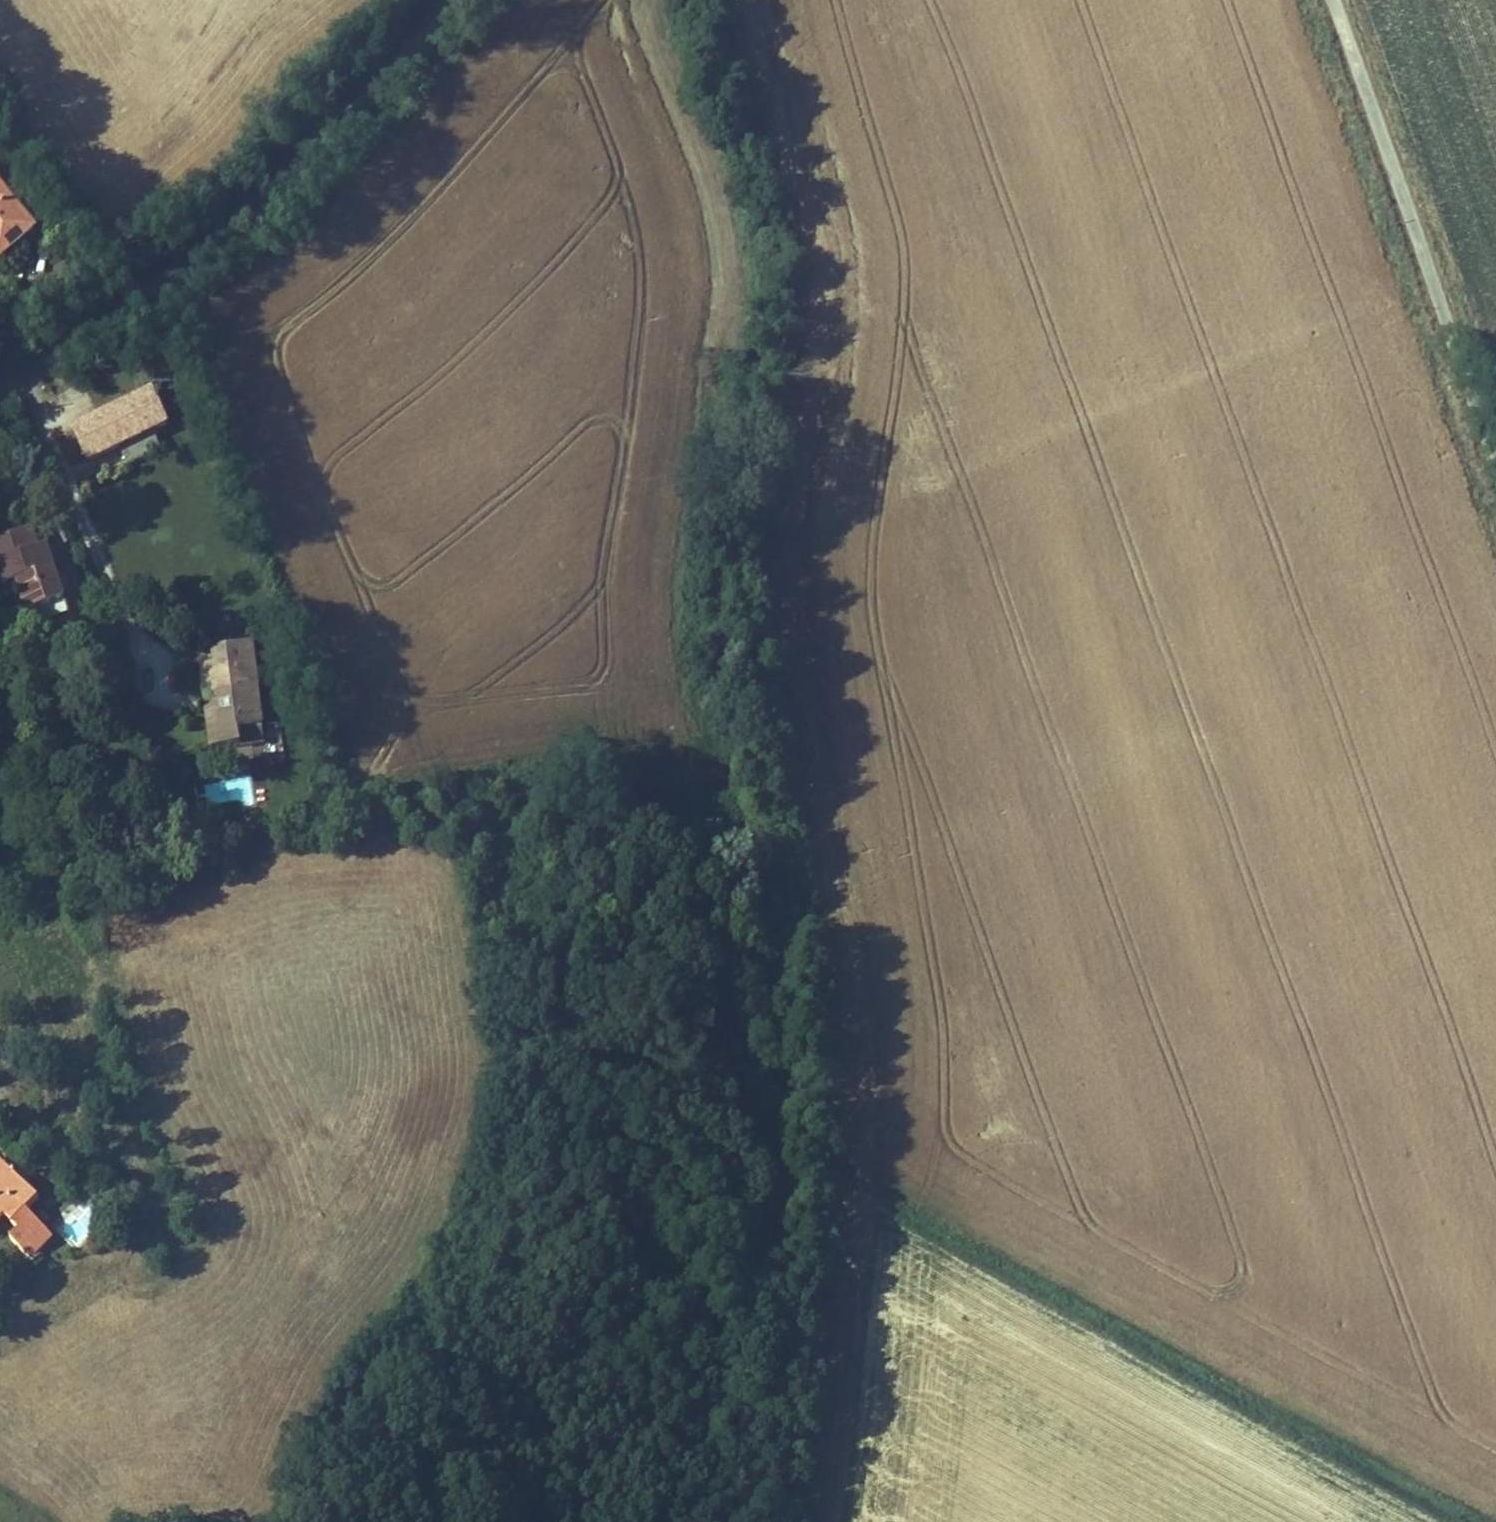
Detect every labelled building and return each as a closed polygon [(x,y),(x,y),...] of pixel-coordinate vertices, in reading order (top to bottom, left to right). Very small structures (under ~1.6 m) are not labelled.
[(35,237),(0,188),(0,263),(35,237)] [(153,395),(73,428),(88,466),(168,433),(153,395)] [(0,545),(0,573),(5,590),(21,585),(31,618),(68,607),(56,569),(50,571),(43,551),(37,533),(0,545)] [(50,549),(43,551),(50,571),(56,569),(50,549)] [(209,712),(214,753),(241,750),(239,733),(264,730),(255,648),(216,652),(218,668),(204,670),(206,692),(221,690),(223,711),(209,712)] [(30,1215),(40,1206),(0,1162),(0,1225),(5,1220),(20,1236),(13,1243),(32,1264),(55,1243),(30,1215)]
